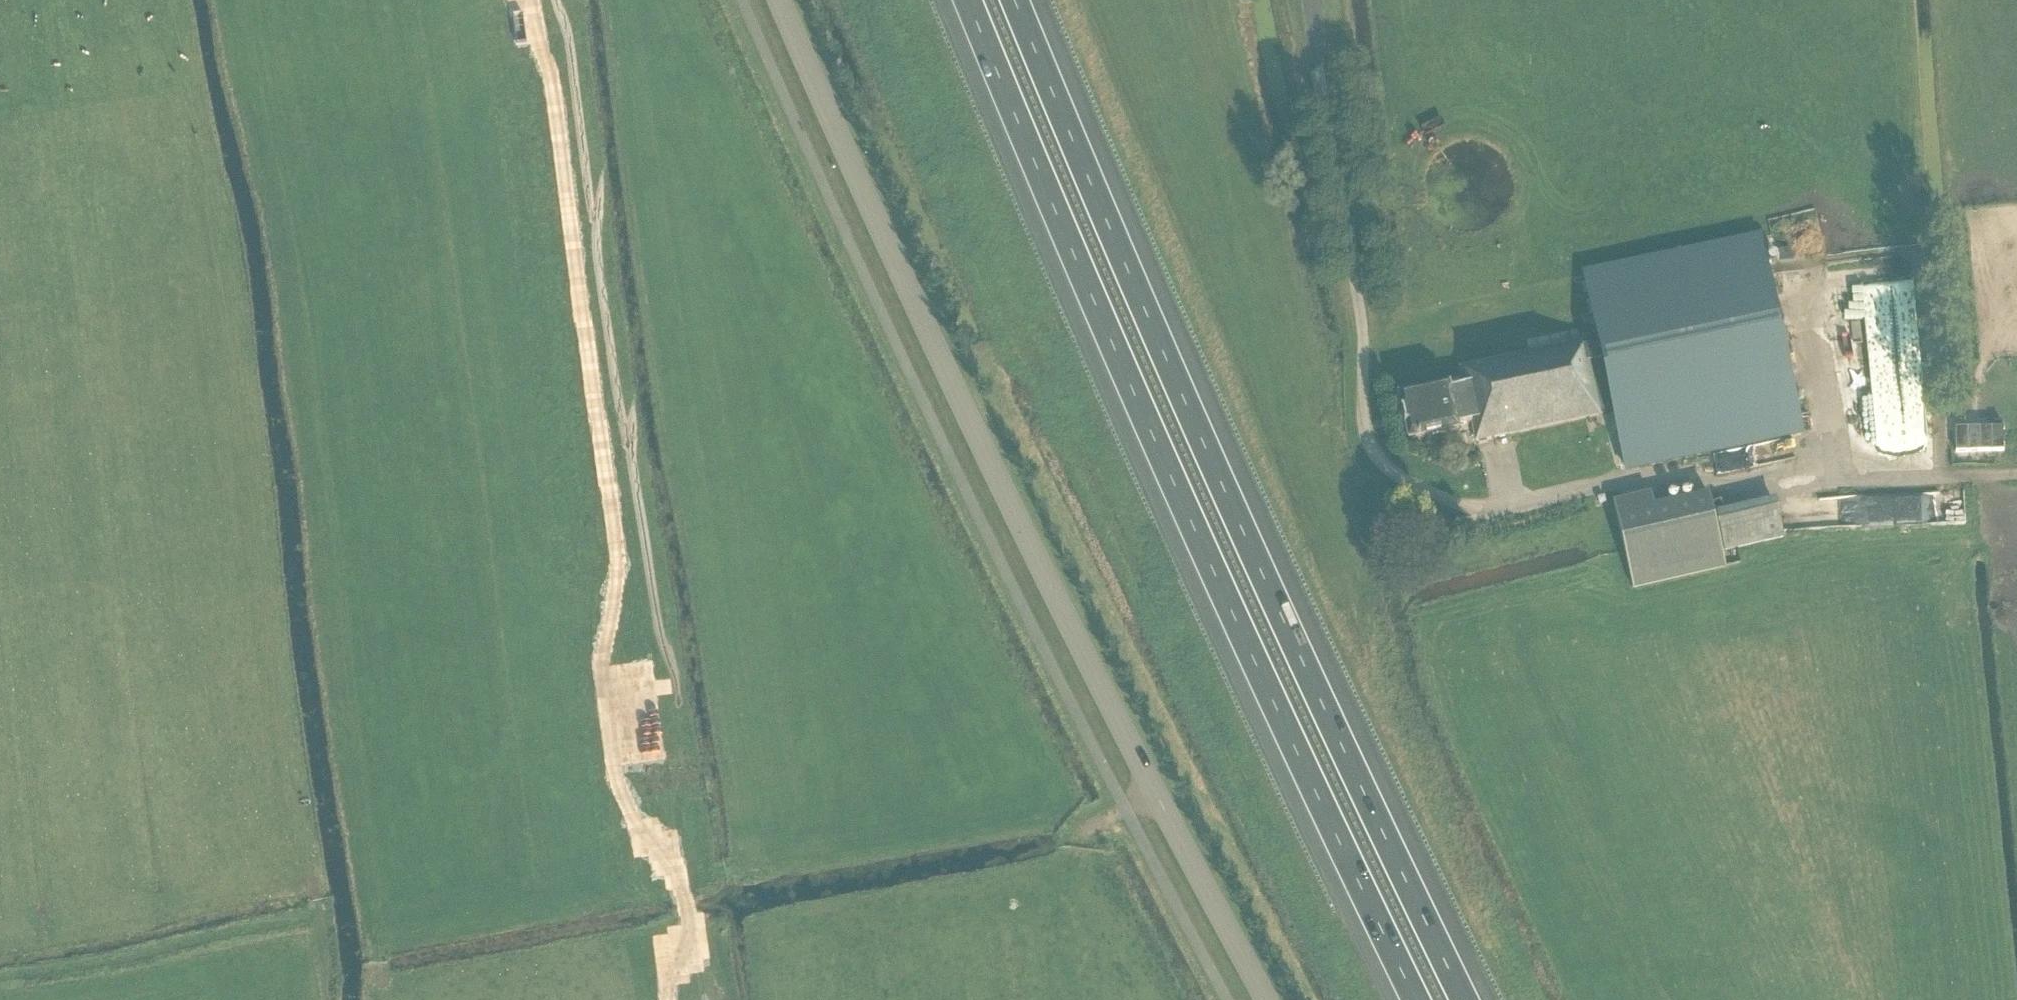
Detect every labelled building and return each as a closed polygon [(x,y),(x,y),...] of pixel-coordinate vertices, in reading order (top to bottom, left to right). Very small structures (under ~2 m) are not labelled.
[(1590,360),(1593,375),(1601,415),(1620,412),(1632,468),(1800,432),(1759,239),(1591,275),(1604,336),(1581,341),(1586,361),(1590,360)] [(1491,348),(1536,343),(1534,327),(1489,332),(1491,348)] [(1601,415),(1593,375),(1590,360),(1586,361),(1581,341),(1460,367),(1464,386),(1472,423),(1477,442),(1601,415)] [(1472,423),(1464,386),(1450,389),(1449,385),(1399,396),(1409,441),(1459,430),(1458,426),(1472,423)] [(1614,504),(1633,590),(1724,569),(1708,496),(1654,508),(1651,496),(1614,504)]
